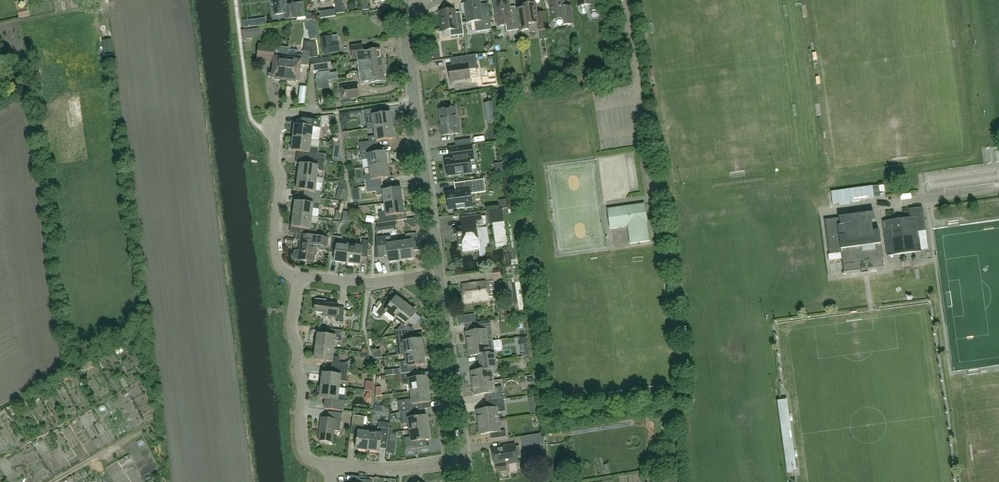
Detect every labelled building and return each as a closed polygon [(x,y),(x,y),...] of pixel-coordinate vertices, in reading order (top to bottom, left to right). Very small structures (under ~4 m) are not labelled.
[(275,16),(285,14),(286,20),(298,18),(296,4),(289,5),(288,0),(273,0),(275,16)] [(335,0),(337,14),(345,13),(344,7),(343,7),(342,0),(337,0),(335,0)] [(516,9),(510,10),(509,0),(495,0),(498,26),(505,25),(505,26),(519,24),(516,9)] [(553,21),(559,20),(560,26),(574,24),(571,5),(565,5),(564,0),(556,0),(550,1),(553,21)] [(579,7),(580,11),(581,13),(583,14),(586,14),(588,12),(588,10),(588,6),(592,5),(593,11),(599,10),(598,0),(578,0),(579,7)] [(466,3),(468,23),(475,22),(476,32),(492,30),(490,14),(482,15),(480,1),(466,3)] [(516,9),(519,24),(520,32),(529,30),(528,24),(538,23),(539,31),(546,30),(543,12),(537,13),(536,3),(522,5),(522,8),(516,9)] [(21,18),(30,17),(30,9),(20,10),(21,18)] [(336,17),(335,10),(320,12),(321,19),(336,17)] [(451,37),(463,35),(464,35),(463,22),(456,23),(455,10),(440,12),(443,31),(450,30),(451,37)] [(331,37),(322,38),(324,54),(340,52),(338,42),(332,43),(331,37)] [(288,64),(286,79),(291,80),(290,82),(295,82),(297,81),(299,81),(301,67),(302,65),(309,66),(310,58),(319,57),(317,43),(305,42),(304,51),(303,55),(300,55),(298,56),(298,51),(289,50),(288,64)] [(494,47),(490,43),(484,48),(488,52),(494,47)] [(353,59),(357,58),(357,62),(382,58),(380,48),(363,51),(362,45),(351,46),(353,59)] [(260,46),(258,60),(267,61),(273,62),(275,64),(273,78),(275,78),(277,80),(281,81),(281,79),(286,79),(288,64),(289,50),(289,49),(274,47),(268,47),(260,46)] [(478,69),(477,57),(476,55),(460,57),(462,65),(448,67),(450,81),(470,78),(469,70),(478,69)] [(319,71),(326,70),(332,70),(331,58),(325,59),(318,60),(312,61),(310,72),(319,71)] [(382,59),(382,58),(357,62),(359,72),(383,68),(383,67),(385,67),(384,59),(382,59)] [(383,69),(383,68),(359,72),(361,84),(376,81),(376,84),(384,82),(383,81),(385,80),(384,75),(386,74),(385,69),(383,69)] [(358,96),(357,84),(341,86),(342,98),(358,96)] [(484,103),(486,114),(494,112),(493,101),(484,103)] [(455,107),(438,110),(441,128),(440,128),(441,135),(460,133),(459,121),(457,121),(455,107)] [(382,114),(382,108),(365,110),(366,120),(373,119),(374,128),(392,125),(390,112),(382,114)] [(321,116),(304,118),(303,126),(295,125),(294,138),(311,140),(313,127),(320,128),(321,122),(321,116)] [(360,143),(361,149),(377,147),(376,141),(394,138),(392,125),(374,128),(375,135),(369,136),(369,141),(360,143)] [(309,159),(325,161),(326,154),(318,153),(310,152),(311,147),(311,140),(294,138),(292,151),(310,153),(309,159)] [(456,147),(454,147),(450,148),(451,159),(445,160),(448,176),(472,173),(470,160),(474,159),(472,145),(461,146),(456,147)] [(369,159),(370,167),(387,164),(388,164),(389,163),(388,157),(387,156),(386,157),(385,152),(378,152),(377,147),(361,149),(362,155),(362,160),(369,159)] [(301,163),(299,177),(316,179),(318,171),(324,171),(325,161),(309,159),(308,164),(301,163)] [(365,180),(366,186),(383,184),(382,178),(389,177),(387,164),(370,167),(371,174),(364,175),(365,180)] [(321,198),(321,192),(315,191),(316,179),(299,177),(298,190),(305,191),(305,197),(321,198)] [(484,179),(465,182),(466,191),(446,194),(449,210),(473,207),(471,194),(486,192),(484,179)] [(384,195),(385,203),(403,201),(401,188),(384,190),(383,184),(366,186),(367,193),(376,191),(377,196),(384,195)] [(831,192),(833,204),(839,203),(839,205),(851,203),(850,201),(874,198),(872,186),(831,192)] [(295,214),(312,216),(313,204),(320,205),(321,198),(305,197),(304,202),(296,201),(295,214)] [(404,213),(403,201),(385,203),(386,211),(379,212),(381,223),(397,221),(396,215),(404,213)] [(610,228),(627,225),(630,225),(629,219),(635,218),(634,211),(637,210),(639,212),(640,216),(646,215),(644,203),(607,209),(610,228)] [(909,208),(910,217),(883,221),(888,255),(921,250),(919,231),(926,230),(923,206),(909,208)] [(490,211),(492,223),(504,220),(502,208),(490,211)] [(627,225),(630,243),(650,240),(646,215),(640,216),(639,212),(637,210),(634,211),(635,218),(629,219),(630,225),(627,225)] [(841,226),(842,235),(873,231),(871,221),(875,220),(874,212),(839,216),(840,218),(841,226)] [(300,234),(302,234),(316,236),(317,224),(311,223),(312,216),(295,214),(293,227),(301,228),(300,234)] [(463,228),(457,229),(455,229),(455,235),(458,234),(460,246),(463,245),(464,253),(480,250),(479,244),(489,243),(487,227),(477,229),(477,227),(483,226),(481,216),(461,218),(463,228)] [(825,220),(826,228),(841,226),(840,218),(825,220)] [(842,235),(841,226),(826,228),(827,237),(842,235)] [(844,252),(842,252),(845,272),(884,266),(879,230),(873,231),(842,235),(843,243),(844,252)] [(399,242),(402,260),(414,258),(413,250),(419,249),(417,233),(406,234),(407,241),(399,242)] [(332,238),(316,236),(302,234),(300,252),(296,251),(295,252),(294,257),(295,259),(299,260),(314,262),(316,245),(331,247),(332,238)] [(829,245),(843,243),(842,235),(827,237),(829,245)] [(332,238),(331,247),(330,253),(336,254),(335,262),(347,263),(350,245),(343,244),(344,237),(333,236),(332,238)] [(388,256),(389,262),(402,260),(399,242),(392,243),(391,236),(386,237),(376,238),(379,257),(388,256)] [(350,245),(347,263),(360,265),(361,257),(368,257),(370,241),(363,240),(362,247),(350,245)] [(841,252),(842,252),(844,252),(843,243),(829,245),(830,254),(841,252)] [(517,266),(515,250),(506,251),(508,268),(517,266)] [(842,259),(841,252),(830,254),(828,254),(829,260),(842,259)] [(500,269),(484,271),(486,280),(501,278),(500,269)] [(494,282),(487,283),(487,282),(462,285),(464,302),(489,299),(489,298),(496,297),(494,282)] [(526,310),(521,282),(514,283),(520,311),(526,310)] [(386,311),(396,319),(406,305),(396,297),(392,304),(386,300),(379,310),(376,313),(378,315),(381,317),(386,311)] [(316,300),(315,307),(315,312),(324,314),(324,316),(337,318),(337,322),(343,323),(345,308),(339,307),(339,305),(326,304),(327,301),(316,300)] [(397,336),(413,334),(412,328),(407,325),(416,312),(406,305),(396,319),(403,324),(398,330),(396,330),(397,336)] [(508,317),(507,306),(498,307),(500,318),(508,317)] [(359,308),(357,308),(353,311),(353,314),(356,317),(359,317),(362,314),(362,311),(359,308)] [(466,332),(468,344),(488,342),(487,334),(493,334),(491,323),(476,325),(477,331),(466,332)] [(316,347),(334,349),(335,341),(342,342),(343,331),(322,328),(321,335),(318,334),(316,347)] [(405,346),(406,354),(424,351),(422,339),(414,340),(413,334),(397,336),(398,347),(405,346)] [(487,362),(496,360),(494,347),(489,348),(488,342),(468,344),(470,356),(480,355),(481,363),(487,362)] [(332,362),(332,368),(348,370),(349,364),(339,363),(340,358),(333,357),(334,349),(316,347),(315,360),(332,362)] [(401,368),(402,373),(402,374),(418,371),(417,365),(425,364),(424,351),(406,354),(407,361),(400,362),(401,368)] [(496,362),(496,360),(487,362),(481,363),(482,370),(472,372),(473,384),(493,381),(493,375),(498,374),(496,362)] [(324,373),(322,386),(339,388),(340,381),(347,382),(348,370),(332,368),(331,374),(324,373)] [(410,385),(411,392),(429,389),(427,376),(419,377),(418,371),(402,374),(403,386),(410,385)] [(527,377),(528,384),(535,383),(534,376),(527,377)] [(494,388),(493,381),(473,384),(475,396),(488,394),(489,401),(504,399),(502,387),(494,388)] [(339,388),(322,386),(320,386),(319,387),(318,392),(319,393),(321,393),(320,398),(327,399),(326,409),(344,411),(345,396),(338,395),(339,388)] [(400,412),(401,412),(412,411),(423,409),(422,402),(431,401),(429,389),(411,392),(412,399),(398,401),(400,412)] [(506,412),(504,399),(489,401),(490,409),(477,411),(479,423),(499,420),(498,413),(506,412)] [(790,416),(788,399),(778,400),(788,472),(798,471),(796,455),(795,456),(793,442),(794,442),(792,429),(790,416)] [(409,423),(410,430),(428,428),(426,416),(413,418),(412,411),(401,412),(403,424),(409,423)] [(333,443),(335,425),(341,426),(343,413),(329,412),(328,419),(322,418),(319,441),(333,443)] [(499,420),(479,423),(480,435),(491,433),(492,439),(507,437),(506,431),(500,431),(499,420)] [(364,426),(361,425),(352,424),(351,435),(358,436),(356,449),(368,451),(370,433),(363,432),(364,426)] [(377,433),(370,433),(368,451),(380,452),(381,439),(389,440),(390,429),(377,427),(377,433)] [(429,439),(428,428),(410,430),(411,437),(405,438),(407,449),(417,448),(416,441),(429,439)] [(523,437),(524,445),(544,442),(543,433),(523,437)] [(503,447),(492,448),(495,464),(496,463),(497,471),(507,470),(506,464),(519,462),(516,443),(503,445),(503,447)] [(388,448),(380,449),(381,464),(389,464),(388,448)] [(532,449),(533,459),(543,458),(542,448),(532,449)] [(360,463),(370,462),(369,452),(359,453),(360,463)]
